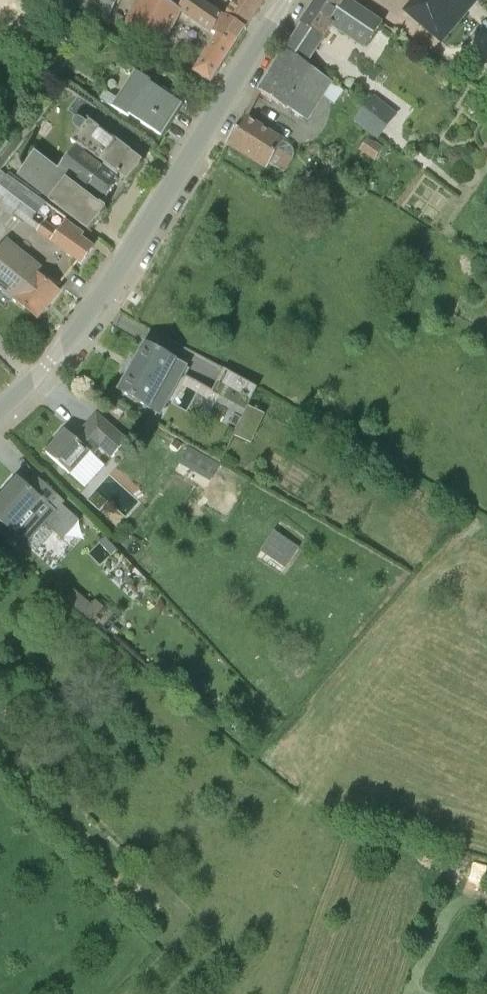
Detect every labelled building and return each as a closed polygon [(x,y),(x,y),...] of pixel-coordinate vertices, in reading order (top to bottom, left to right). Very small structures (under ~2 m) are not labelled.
[(77,3),(108,18),(117,0),(78,0),(77,3)] [(178,12),(159,1),(157,0),(139,0),(136,5),(127,25),(162,45),(180,13),(178,12)] [(178,12),(180,13),(180,12),(218,37),(194,74),(211,84),(246,30),(226,17),(225,18),(198,0),(185,0),(178,12)] [(254,17),(265,0),(229,0),(254,16),(254,17)] [(383,24),(347,0),(319,0),(285,51),(308,66),(332,28),(365,50),(383,24)] [(405,12),(442,43),(478,0),(415,0),(405,12)] [(124,18),(114,14),(110,24),(120,28),(124,18)] [(79,25),(69,20),(63,33),(73,38),(79,25)] [(308,66),(285,51),(258,92),(288,111),(289,109),(314,70),(308,66)] [(181,105),(182,104),(161,91),(160,92),(149,84),(151,82),(135,72),(112,108),(128,118),(130,115),(142,122),(141,123),(161,137),(162,136),(158,133),(177,103),(181,105)] [(373,89),(355,116),(382,134),(400,107),(373,89)] [(108,133),(115,123),(101,113),(94,123),(108,133)] [(229,143),(267,167),(282,142),(244,118),(229,143)] [(127,183),(143,163),(88,121),(71,143),(76,147),(58,170),(36,153),(19,175),(52,201),(51,202),(90,232),(107,210),(102,204),(121,179),(127,183)] [(30,133),(20,125),(14,133),(24,140),(30,133)] [(368,138),(360,151),(375,161),(384,148),(368,138)] [(45,204),(30,193),(14,215),(29,226),(32,222),(45,204)] [(57,235),(43,225),(38,231),(82,264),(94,247),(82,239),(85,235),(66,222),(57,235)] [(59,293),(56,290),(59,286),(5,242),(0,248),(0,288),(15,301),(15,300),(38,319),(59,293)] [(146,344),(119,391),(150,408),(168,375),(208,398),(203,407),(229,421),(228,422),(231,424),(236,415),(241,418),(258,388),(224,369),(212,391),(186,376),(190,369),(146,344)] [(128,441),(97,415),(75,440),(67,432),(46,454),(70,476),(90,453),(93,455),(99,448),(112,460),(128,441)] [(190,439),(181,459),(214,475),(224,455),(190,439)] [(65,502),(40,480),(31,490),(19,479),(0,500),(0,522),(11,532),(30,511),(63,540),(80,521),(63,505),(65,502)] [(289,561),(302,539),(275,523),(262,546),(289,561)] [(65,602),(85,620),(91,624),(105,609),(96,601),(93,606),(74,590),(65,602)]
